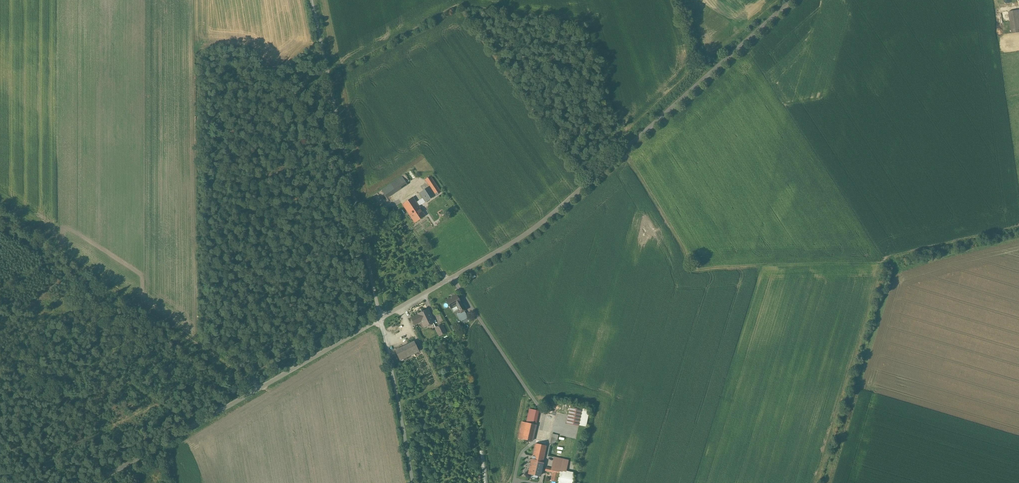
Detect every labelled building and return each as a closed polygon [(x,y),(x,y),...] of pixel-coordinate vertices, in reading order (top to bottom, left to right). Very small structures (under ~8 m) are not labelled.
[(1008,12),(1012,33),(1018,31),(1018,26),(1017,10),(1008,12)] [(402,176),(382,190),(387,198),(407,184),(402,176)] [(429,186),(419,193),(425,202),(441,192),(431,176),(425,180),(429,186)] [(387,198),(382,190),(377,193),(385,204),(389,201),(387,198)] [(402,204),(408,212),(418,205),(413,197),(402,204)] [(418,205),(408,212),(415,223),(425,216),(418,205)] [(456,295),(446,300),(451,308),(457,305),(458,307),(456,308),(459,314),(464,310),(460,303),(461,303),(456,295)] [(418,315),(411,318),(414,324),(421,321),(424,327),(427,326),(428,326),(430,325),(431,324),(433,323),(431,317),(432,317),(428,309),(418,314),(418,315)] [(465,311),(458,315),(462,321),(468,317),(465,311)] [(442,325),(436,328),(439,336),(446,333),(442,325)] [(414,342),(396,351),(400,360),(419,351),(414,342)] [(570,405),(567,423),(578,425),(582,407),(570,405)] [(589,409),(582,407),(578,425),(586,427),(589,409)] [(522,422),(518,438),(532,441),(539,411),(530,409),(527,423),(522,422)] [(535,444),(532,460),(543,462),(546,446),(535,444)] [(546,467),(545,471),(553,472),(551,480),(556,481),(558,473),(562,474),(562,471),(566,472),(568,460),(554,457),(551,468),(546,467)] [(543,462),(532,460),(529,473),(540,476),(543,462)]
